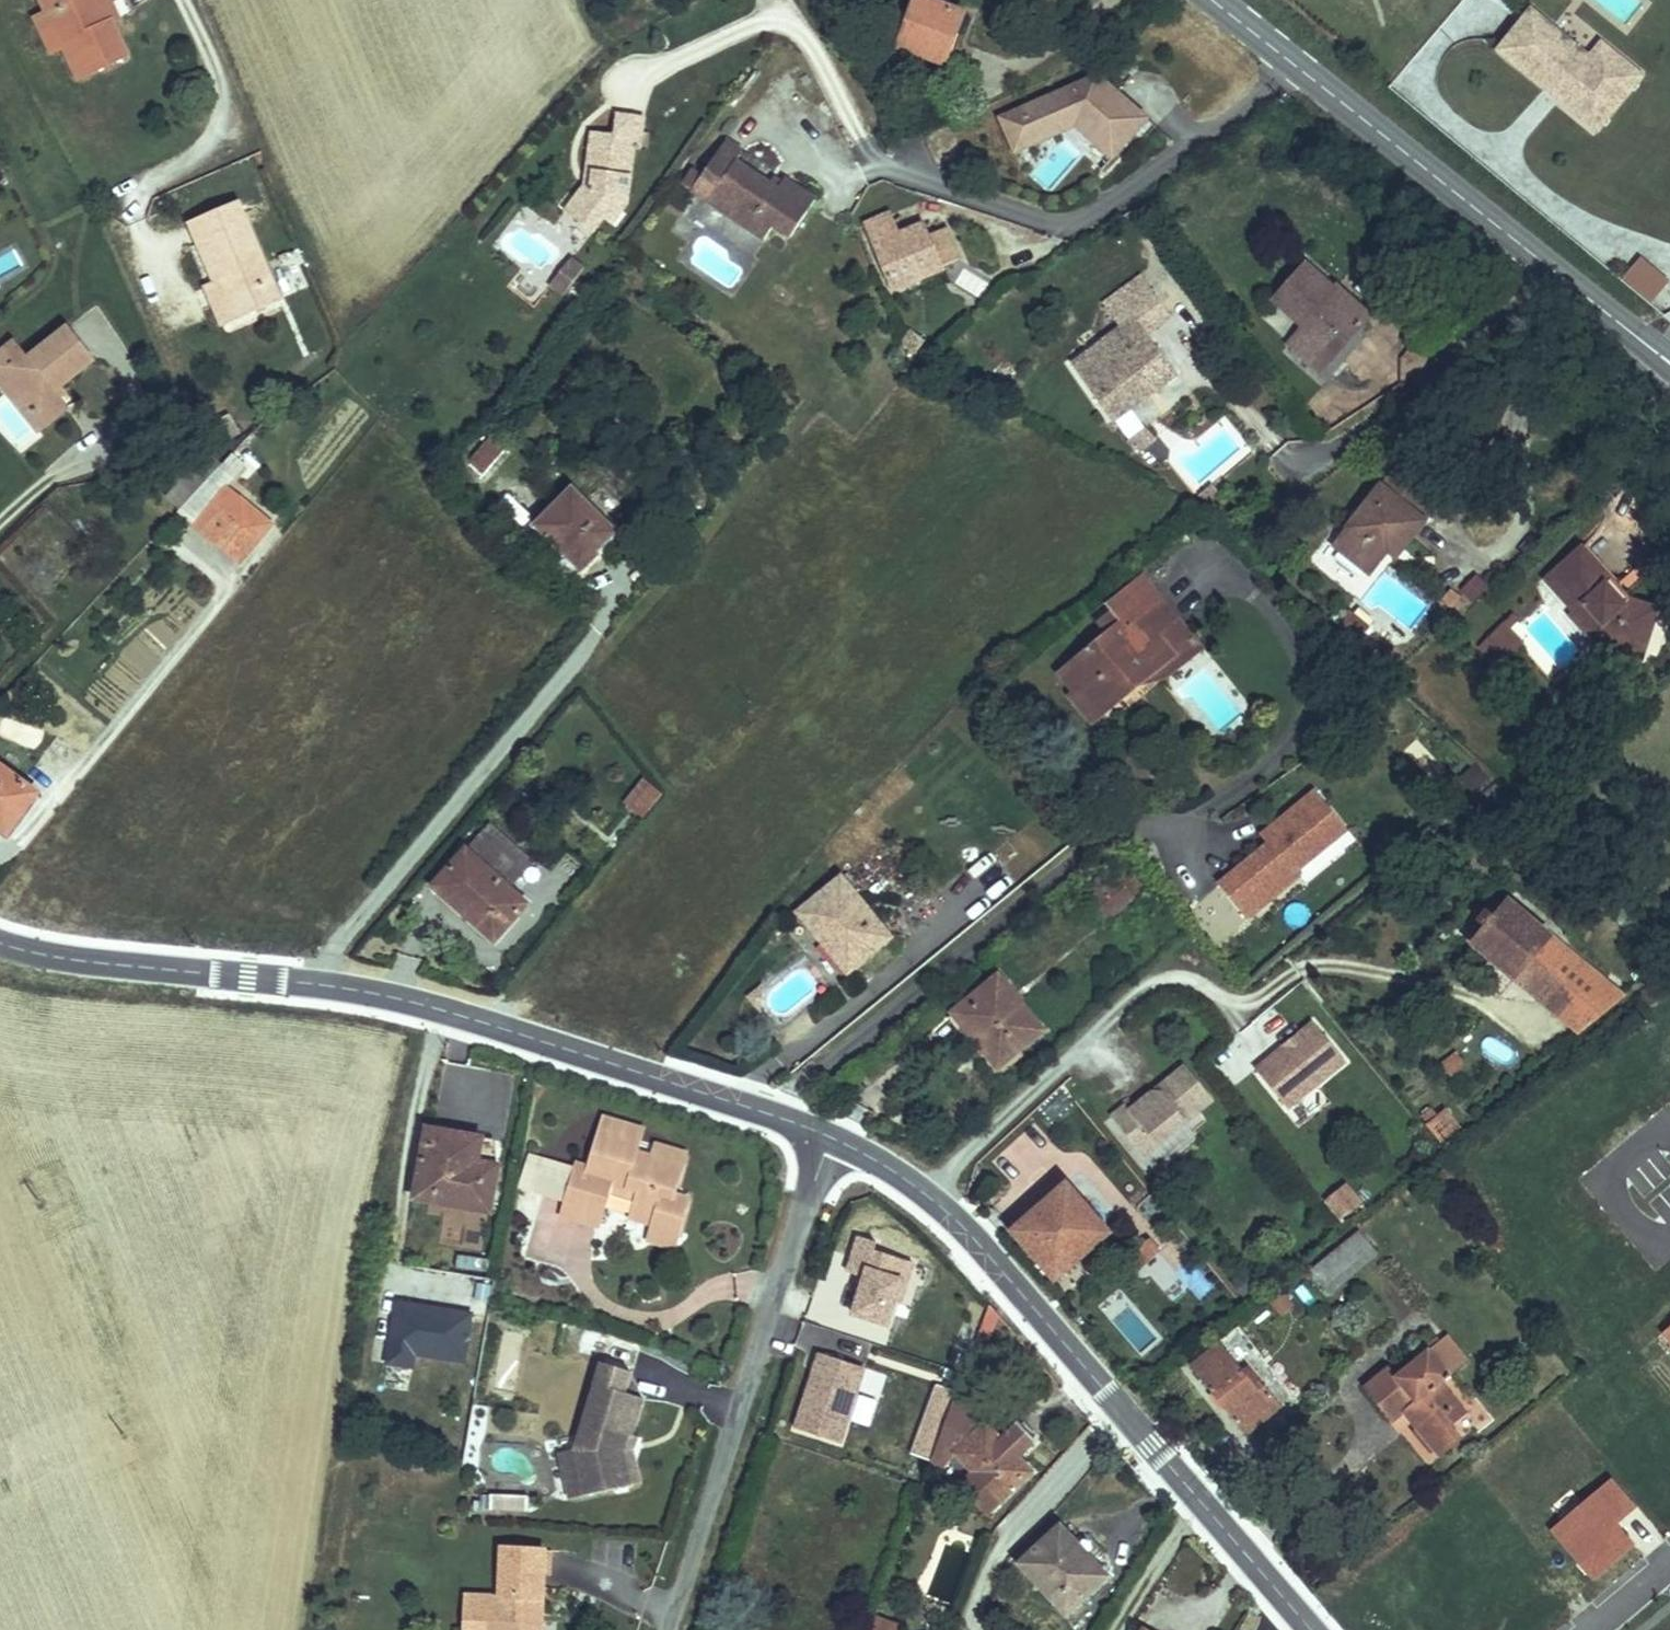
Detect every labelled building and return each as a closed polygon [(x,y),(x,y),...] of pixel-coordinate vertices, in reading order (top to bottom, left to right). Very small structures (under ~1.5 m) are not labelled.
[(51,33),(36,0),(34,0),(25,5),(40,37),(51,33)] [(51,33),(66,66),(99,50),(118,42),(103,7),(94,10),(90,0),(36,0),(51,33)] [(103,7),(110,3),(108,0),(90,0),(94,10),(103,7)] [(964,4),(955,0),(913,0),(898,41),(933,55),(947,20),(957,24),(964,4)] [(1516,7),(1488,44),(1559,99),(1554,103),(1572,118),(1601,80),(1592,73),(1595,69),(1607,54),(1587,38),(1575,53),(1516,7)] [(1559,99),(1488,44),(1484,48),(1554,103),(1559,99)] [(1629,71),(1607,54),(1595,69),(1592,73),(1601,80),(1572,118),(1585,128),(1629,71)] [(1100,72),(996,111),(1011,151),(1072,129),(1108,165),(1151,122),(1100,72)] [(621,197),(627,190),(638,136),(642,136),(648,106),(620,100),(616,121),(595,117),(586,171),(585,171),(576,182),(581,187),(571,199),(592,217),(603,204),(610,195),(621,197)] [(747,140),(729,129),(707,164),(737,183),(741,197),(736,206),(770,228),(778,215),(796,225),(820,187),(788,166),(782,176),(740,150),(747,140)] [(696,181),(707,164),(700,160),(689,176),(696,181)] [(696,181),(736,206),(741,197),(737,183),(707,164),(696,181)] [(576,182),(565,195),(571,199),(581,187),(576,182)] [(233,188),(214,197),(187,209),(215,269),(202,275),(218,310),(257,292),(276,283),(233,188)] [(610,195),(603,204),(610,210),(621,197),(610,195)] [(860,226),(878,268),(895,309),(908,304),(955,285),(982,274),(970,244),(953,250),(940,218),(895,235),(887,215),(860,226)] [(560,280),(582,254),(569,243),(547,270),(560,280)] [(1301,247),(1269,289),(1304,315),(1295,326),(1328,352),(1359,312),(1320,282),(1330,269),(1301,247)] [(1651,303),(1669,279),(1639,254),(1620,278),(1651,303)] [(1131,259),(1124,264),(1156,306),(1163,300),(1131,259)] [(1124,264),(1102,281),(1134,323),(1156,306),(1124,264)] [(1320,282),(1359,312),(1372,295),(1333,265),(1330,269),(1320,282)] [(1060,360),(1100,412),(1164,362),(1134,323),(1102,281),(1092,289),(1114,317),(1060,360)] [(15,408),(22,408),(40,392),(34,386),(40,380),(72,352),(44,321),(6,355),(0,349),(0,391),(15,408)] [(905,353),(916,359),(930,339),(905,324),(897,335),(889,331),(884,338),(905,353)] [(46,387),(40,380),(34,386),(40,392),(46,387)] [(40,392),(22,408),(15,408),(0,391),(0,402),(22,426),(49,401),(40,392)] [(499,436),(486,423),(457,453),(471,465),(499,436)] [(197,458),(184,446),(146,485),(159,497),(197,458)] [(1387,450),(1372,470),(1350,499),(1355,502),(1331,533),(1363,557),(1379,537),(1386,526),(1396,534),(1418,505),(1392,485),(1407,465),(1387,450)] [(159,497),(157,499),(169,511),(187,491),(190,493),(202,479),(210,470),(197,458),(159,497)] [(1433,485),(1407,465),(1392,485),(1418,505),(1433,485)] [(1199,473),(1191,479),(1198,488),(1206,482),(1199,473)] [(245,517),(202,479),(190,493),(187,491),(169,511),(214,552),(245,517)] [(604,520),(559,479),(523,516),(574,563),(587,548),(582,543),(604,520)] [(1388,544),(1396,534),(1386,526),(1379,537),(1388,544)] [(1584,527),(1551,560),(1580,589),(1575,593),(1601,620),(1649,632),(1660,584),(1635,578),(1608,551),(1584,527)] [(1467,601),(1487,588),(1476,572),(1457,585),(1467,601)] [(1117,678),(1153,648),(1137,627),(1155,612),(1121,573),(1086,603),(1092,610),(1078,623),(1084,630),(1040,668),(1053,683),(1070,703),(1109,670),(1117,678)] [(1530,625),(1507,606),(1495,620),(1518,640),(1530,625)] [(1153,648),(1117,678),(1140,675),(1179,641),(1155,612),(1137,627),(1153,648)] [(1518,640),(1495,620),(1488,629),(1510,648),(1518,640)] [(1065,721),(1117,678),(1109,670),(1070,703),(1053,683),(1040,693),(1065,721)] [(0,765),(0,792),(13,777),(0,765)] [(627,816),(648,791),(628,774),(607,799),(627,816)] [(1217,886),(1245,920),(1299,875),(1295,871),(1332,840),(1313,817),(1324,807),(1312,792),(1270,827),(1277,835),(1265,846),(1217,886)] [(1344,831),(1324,807),(1313,817),(1332,840),(1344,831)] [(494,821),(468,849),(510,886),(535,858),(494,821)] [(1277,835),(1270,827),(1258,837),(1265,846),(1277,835)] [(510,886),(468,849),(437,882),(492,931),(522,897),(510,886)] [(1545,952),(1565,933),(1509,873),(1495,886),(1486,878),(1477,887),(1485,895),(1470,909),(1507,948),(1525,931),(1545,952)] [(889,934),(840,875),(797,911),(847,970),(889,934)] [(1525,931),(1507,948),(1526,970),(1545,952),(1525,931)] [(949,1010),(962,1026),(1006,989),(993,974),(949,1010)] [(1006,989),(962,1026),(994,1064),(1038,1028),(1006,989)] [(1346,1062),(1313,1023),(1255,1071),(1288,1110),(1346,1062)] [(1113,1113),(1145,1152),(1208,1101),(1180,1067),(1131,1106),(1127,1101),(1113,1113)] [(1455,1120),(1440,1104),(1425,1116),(1439,1133),(1455,1120)] [(595,1115),(590,1126),(632,1141),(635,1134),(636,1129),(595,1115)] [(493,1209),(500,1163),(480,1160),(482,1145),(460,1141),(462,1130),(429,1125),(418,1198),(493,1209)] [(590,1126),(577,1166),(565,1162),(551,1203),(594,1217),(596,1211),(608,1178),(629,1185),(623,1202),(649,1210),(643,1227),(676,1238),(689,1199),(675,1194),(686,1164),(653,1152),(649,1164),(627,1156),(632,1141),(590,1126)] [(635,1134),(632,1141),(627,1156),(649,1164),(653,1152),(686,1164),(689,1153),(635,1134)] [(608,1178),(596,1211),(643,1227),(649,1210),(623,1202),(629,1185),(608,1178)] [(1056,1281),(1112,1233),(1065,1178),(1009,1226),(1056,1281)] [(1338,1220),(1361,1200),(1343,1179),(1320,1199),(1338,1220)] [(1335,1243),(1349,1261),(1373,1241),(1359,1223),(1335,1243)] [(676,1238),(643,1227),(640,1236),(672,1247),(676,1238)] [(833,1312),(888,1328),(895,1303),(907,1307),(922,1258),(855,1239),(833,1312)] [(1165,1291),(1189,1262),(1165,1243),(1142,1272),(1165,1291)] [(1324,1281),(1349,1261),(1335,1243),(1311,1262),(1324,1281)] [(1172,1294),(1204,1332),(1221,1318),(1188,1279),(1172,1294)] [(414,1355),(465,1363),(473,1308),(393,1296),(383,1363),(412,1367),(414,1355)] [(1257,1366),(1230,1332),(1200,1356),(1254,1422),(1290,1391),(1263,1360),(1257,1366)] [(1459,1364),(1439,1340),(1406,1366),(1396,1353),(1369,1376),(1401,1416),(1413,1407),(1446,1451),(1472,1430),(1460,1416),(1477,1402),(1453,1370),(1459,1364)] [(790,1427),(841,1444),(865,1367),(814,1351),(790,1427)] [(592,1381),(572,1446),(582,1493),(627,1482),(620,1448),(624,1432),(628,1434),(639,1395),(620,1390),(627,1369),(598,1360),(592,1381)] [(904,1430),(928,1440),(953,1374),(927,1364),(904,1430)] [(996,1419),(953,1374),(928,1440),(936,1449),(953,1434),(996,1480),(1027,1452),(1014,1439),(1032,1422),(1013,1403),(996,1419)] [(857,1394),(850,1421),(867,1426),(875,1399),(857,1394)] [(620,1448),(627,1482),(636,1481),(629,1448),(633,1435),(628,1434),(624,1432),(620,1448)] [(980,1496),(996,1480),(953,1434),(936,1449),(980,1496)] [(582,1493),(572,1446),(556,1450),(566,1496),(582,1493)] [(522,1514),(524,1500),(491,1495),(489,1509),(522,1514)] [(1070,1603),(1107,1567),(1060,1516),(1023,1552),(1070,1603)] [(500,1547),(499,1597),(488,1597),(488,1629),(536,1629),(536,1606),(542,1606),(542,1548),(500,1547)] [(466,1596),(466,1629),(488,1629),(488,1597),(466,1596)] [(856,1629),(885,1629),(892,1611),(867,1602),(856,1629)]
